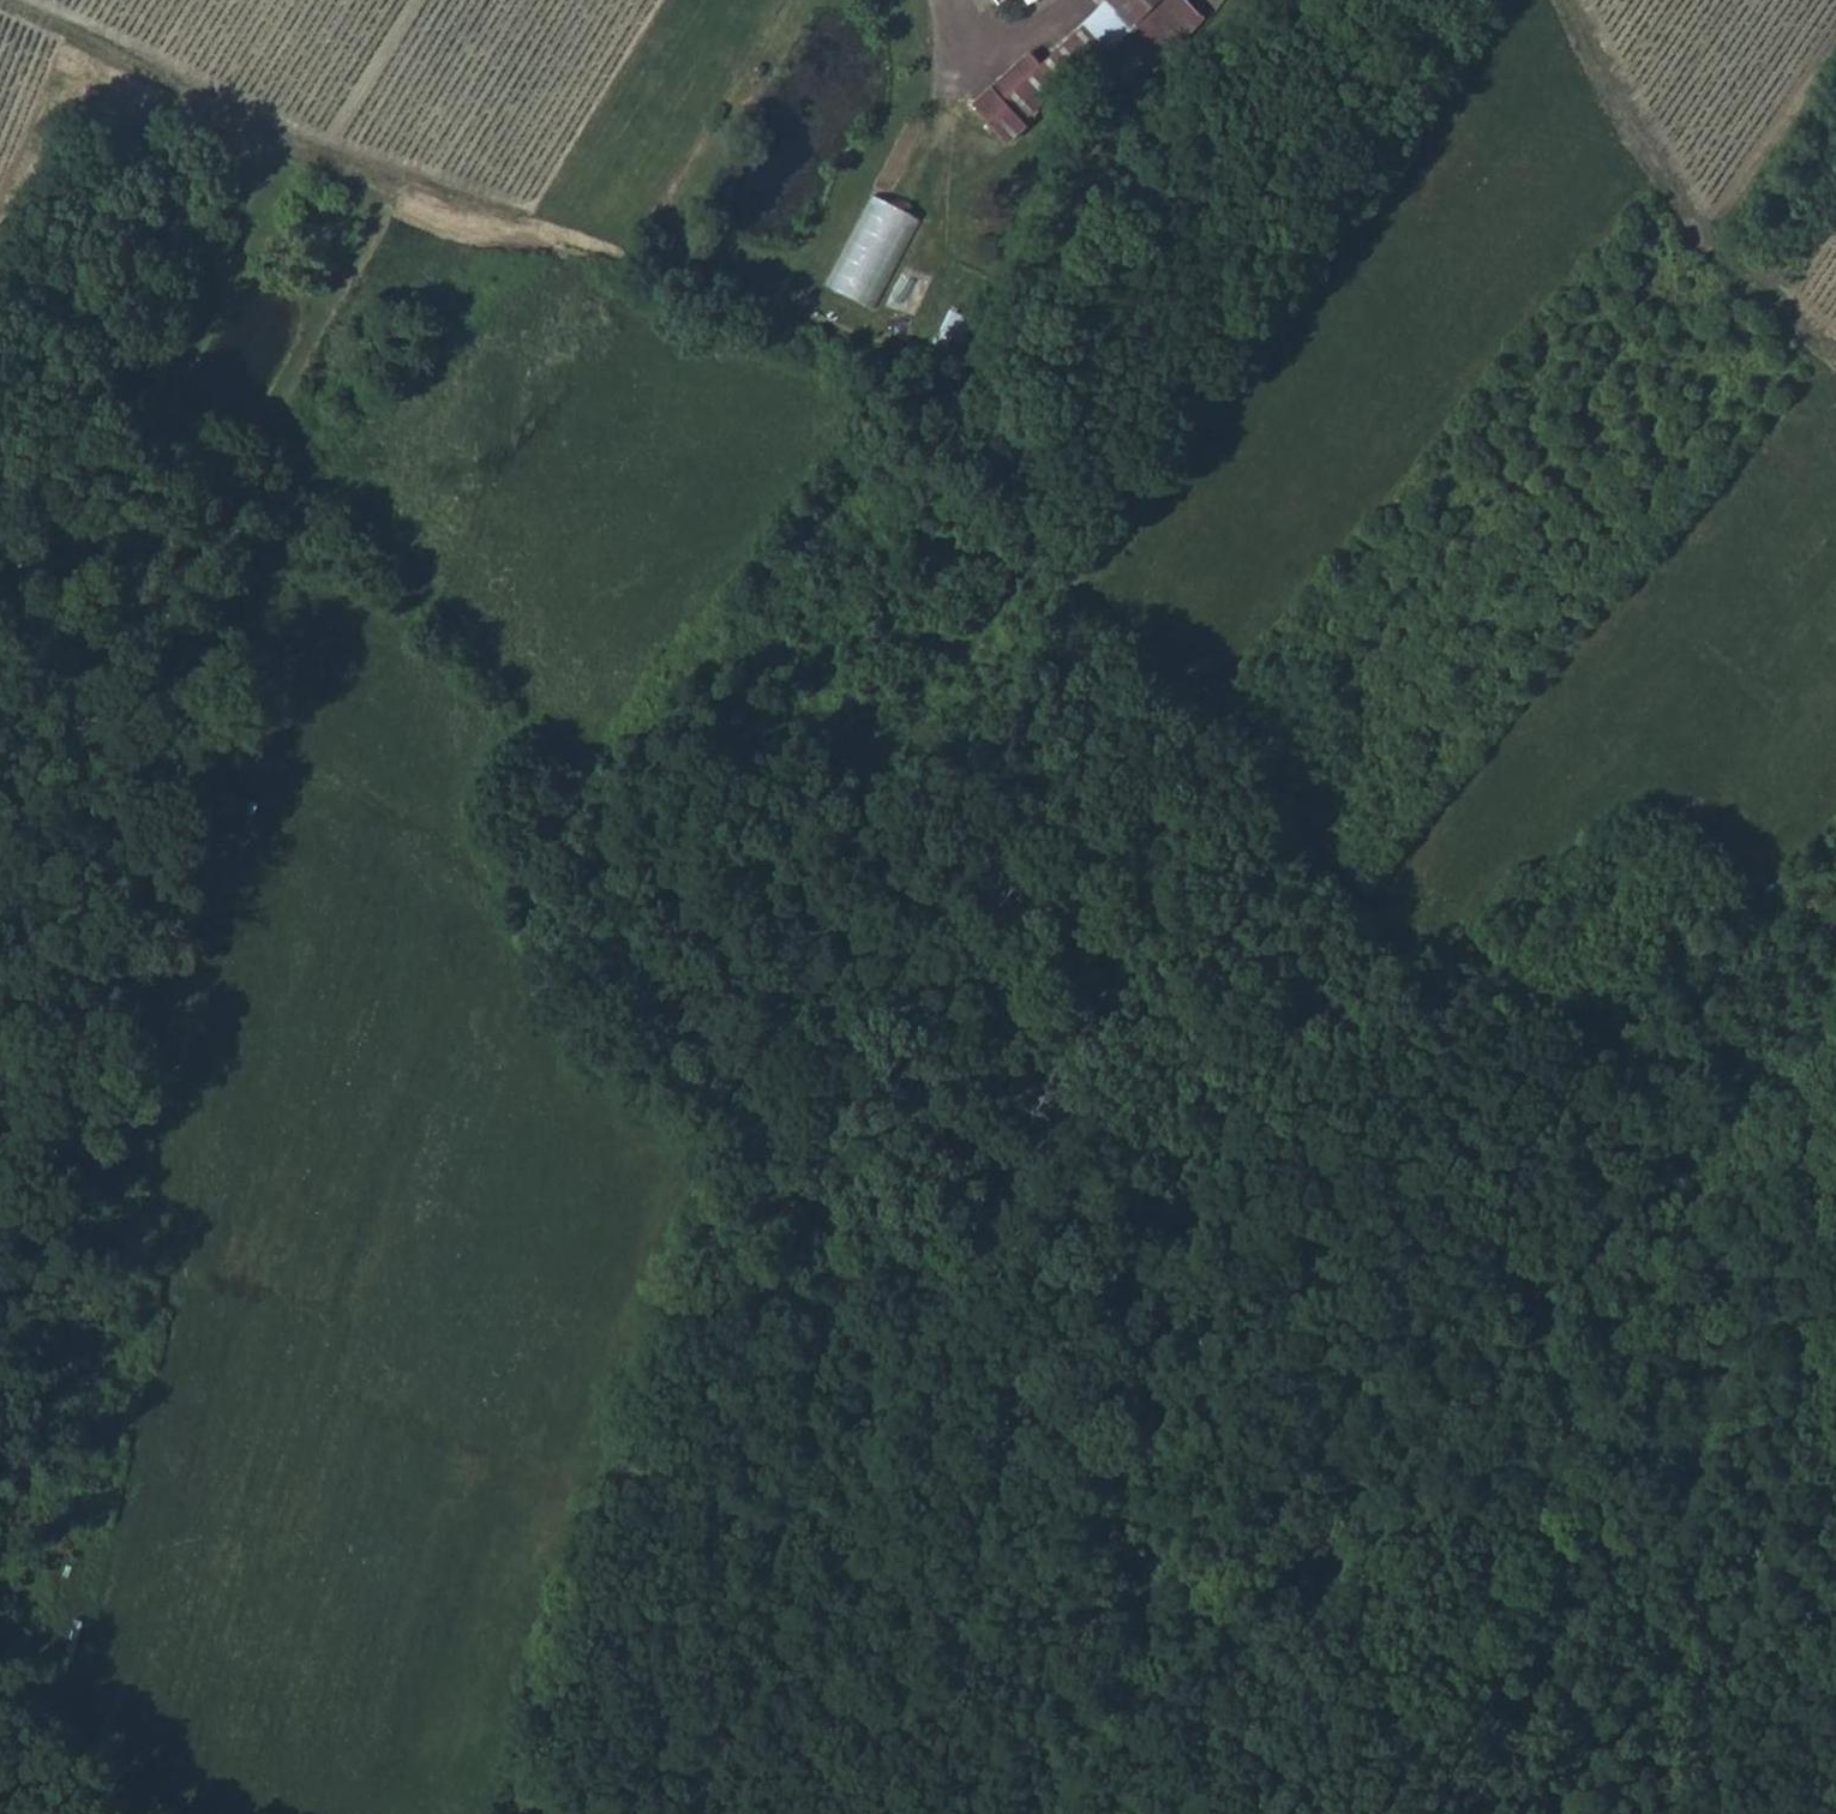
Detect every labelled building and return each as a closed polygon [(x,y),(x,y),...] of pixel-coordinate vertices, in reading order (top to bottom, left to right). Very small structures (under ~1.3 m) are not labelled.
[(1012,144),(1067,91),(1027,49),(972,102),(1012,144)] [(826,282),(874,306),(920,213),(872,189),(826,282)]
